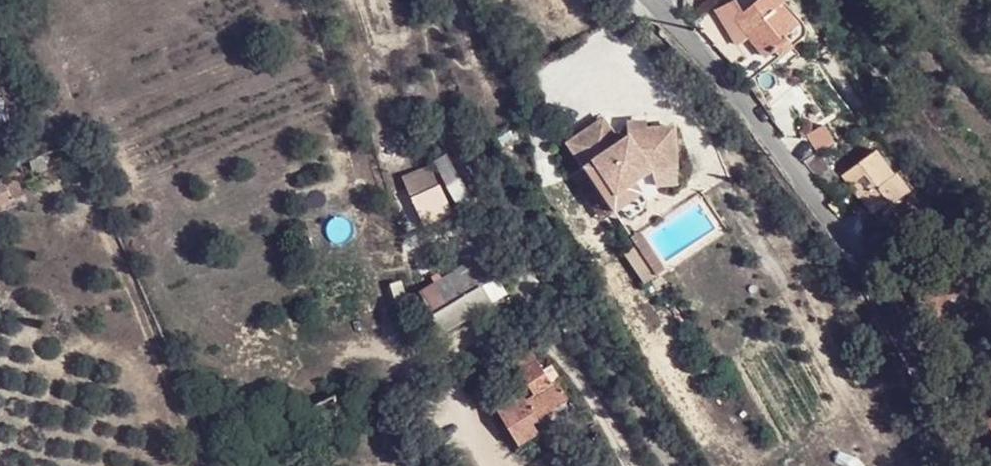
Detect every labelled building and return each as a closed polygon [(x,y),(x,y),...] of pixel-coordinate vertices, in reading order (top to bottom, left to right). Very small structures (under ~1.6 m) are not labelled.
[(796,29),(780,9),(784,7),(782,0),(759,0),(743,12),(738,0),(735,0),(717,8),(736,50),(750,43),(766,62),(774,56),(786,44),(784,41),(796,29)] [(804,39),(796,29),(784,41),(786,44),(774,56),(778,59),(804,39)] [(607,124),(566,153),(585,180),(574,187),(607,235),(650,204),(643,191),(658,181),(661,181),(685,179),(688,178),(683,131),(653,134),(652,126),(630,127),(632,141),(623,145),(607,124)] [(879,211),(899,196),(865,152),(834,178),(862,216),(876,207),(879,211)] [(402,188),(411,207),(436,194),(426,175),(402,188)] [(0,181),(0,208),(16,200),(7,178),(0,181)] [(685,179),(661,181),(662,194),(686,191),(685,179)] [(876,257),(885,251),(879,240),(870,245),(875,256),(876,257)] [(639,249),(625,258),(648,291),(661,282),(639,249)] [(460,263),(466,270),(446,284),(442,279),(434,285),(438,291),(426,299),(440,321),(439,322),(450,338),(496,308),(484,291),(498,283),(477,251),(460,263)] [(553,369),(543,374),(529,353),(513,363),(534,397),(525,402),(523,398),(497,414),(517,447),(537,435),(531,425),(569,403),(557,385),(560,381),(553,369)] [(990,431),(990,432),(990,406),(980,413),(982,417),(990,431)] [(980,437),(990,431),(982,417),(973,424),(980,437)]
